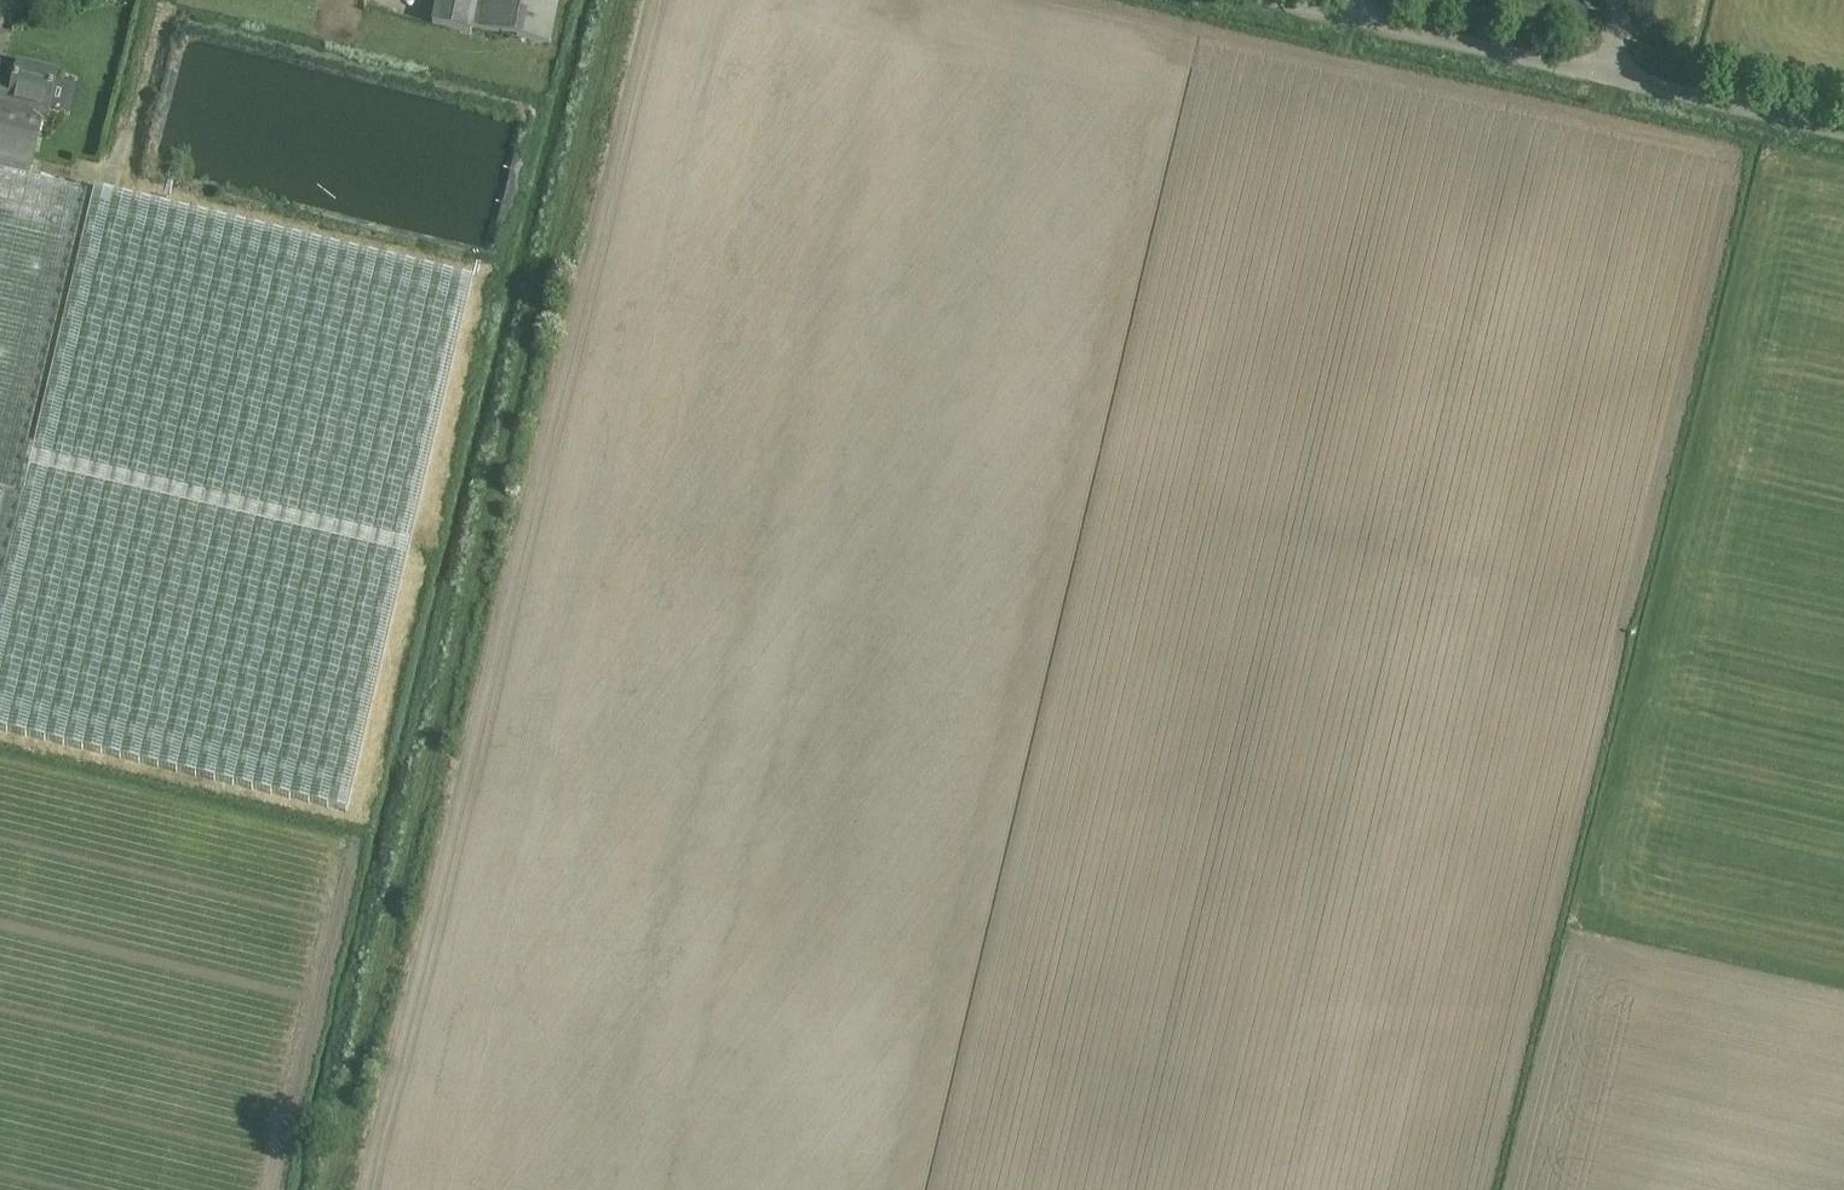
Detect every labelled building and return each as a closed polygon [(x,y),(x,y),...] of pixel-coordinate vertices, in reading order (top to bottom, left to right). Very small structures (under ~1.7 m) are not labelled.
[(432,24),(471,32),(472,27),(550,43),(559,0),(437,0),(432,24)] [(29,176),(42,122),(45,122),(56,74),(19,65),(14,86),(0,83),(0,85),(0,170),(29,176)] [(29,176),(0,170),(0,583),(21,494),(16,493),(87,190),(29,176)] [(347,810),(472,278),(96,190),(21,494),(0,583),(0,729),(347,810)]
